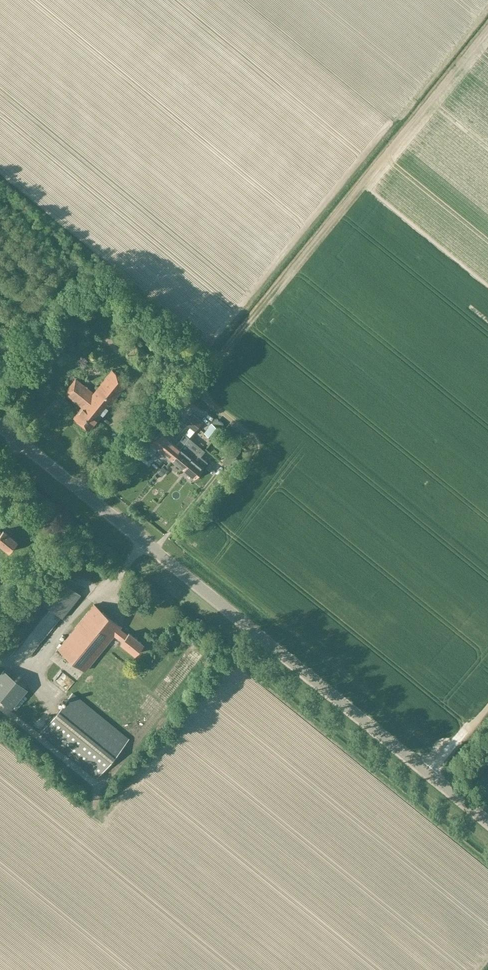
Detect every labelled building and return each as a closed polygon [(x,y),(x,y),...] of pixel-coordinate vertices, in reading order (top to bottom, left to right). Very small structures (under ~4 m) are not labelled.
[(89,430),(128,382),(112,370),(93,393),(76,378),(64,392),(82,407),(74,417),(89,430)] [(202,421),(193,413),(185,423),(194,431),(202,421)] [(220,430),(212,423),(205,433),(213,439),(220,430)] [(174,442),(169,439),(161,432),(152,443),(160,450),(160,451),(171,460),(189,438),(185,434),(176,444),(174,442)] [(193,441),(189,438),(171,460),(182,469),(195,453),(188,448),(193,441)] [(195,453),(182,469),(193,478),(194,478),(199,472),(201,473),(204,469),(203,467),(207,462),(200,456),(205,451),(200,447),(195,453)] [(229,452),(222,461),(228,466),(236,457),(229,452)] [(9,552),(17,542),(3,530),(2,532),(0,531),(0,544),(9,552)] [(81,594),(58,576),(39,599),(61,617),(81,594)] [(94,604),(58,648),(85,670),(114,635),(122,641),(120,643),(135,654),(143,644),(129,632),(127,634),(120,628),(121,626),(94,604)] [(43,621),(52,631),(60,623),(51,613),(43,621)] [(0,672),(0,696),(12,707),(28,689),(4,668),(0,672)] [(56,681),(67,689),(72,683),(61,674),(56,681)] [(97,778),(130,738),(73,692),(41,732),(97,778)]
